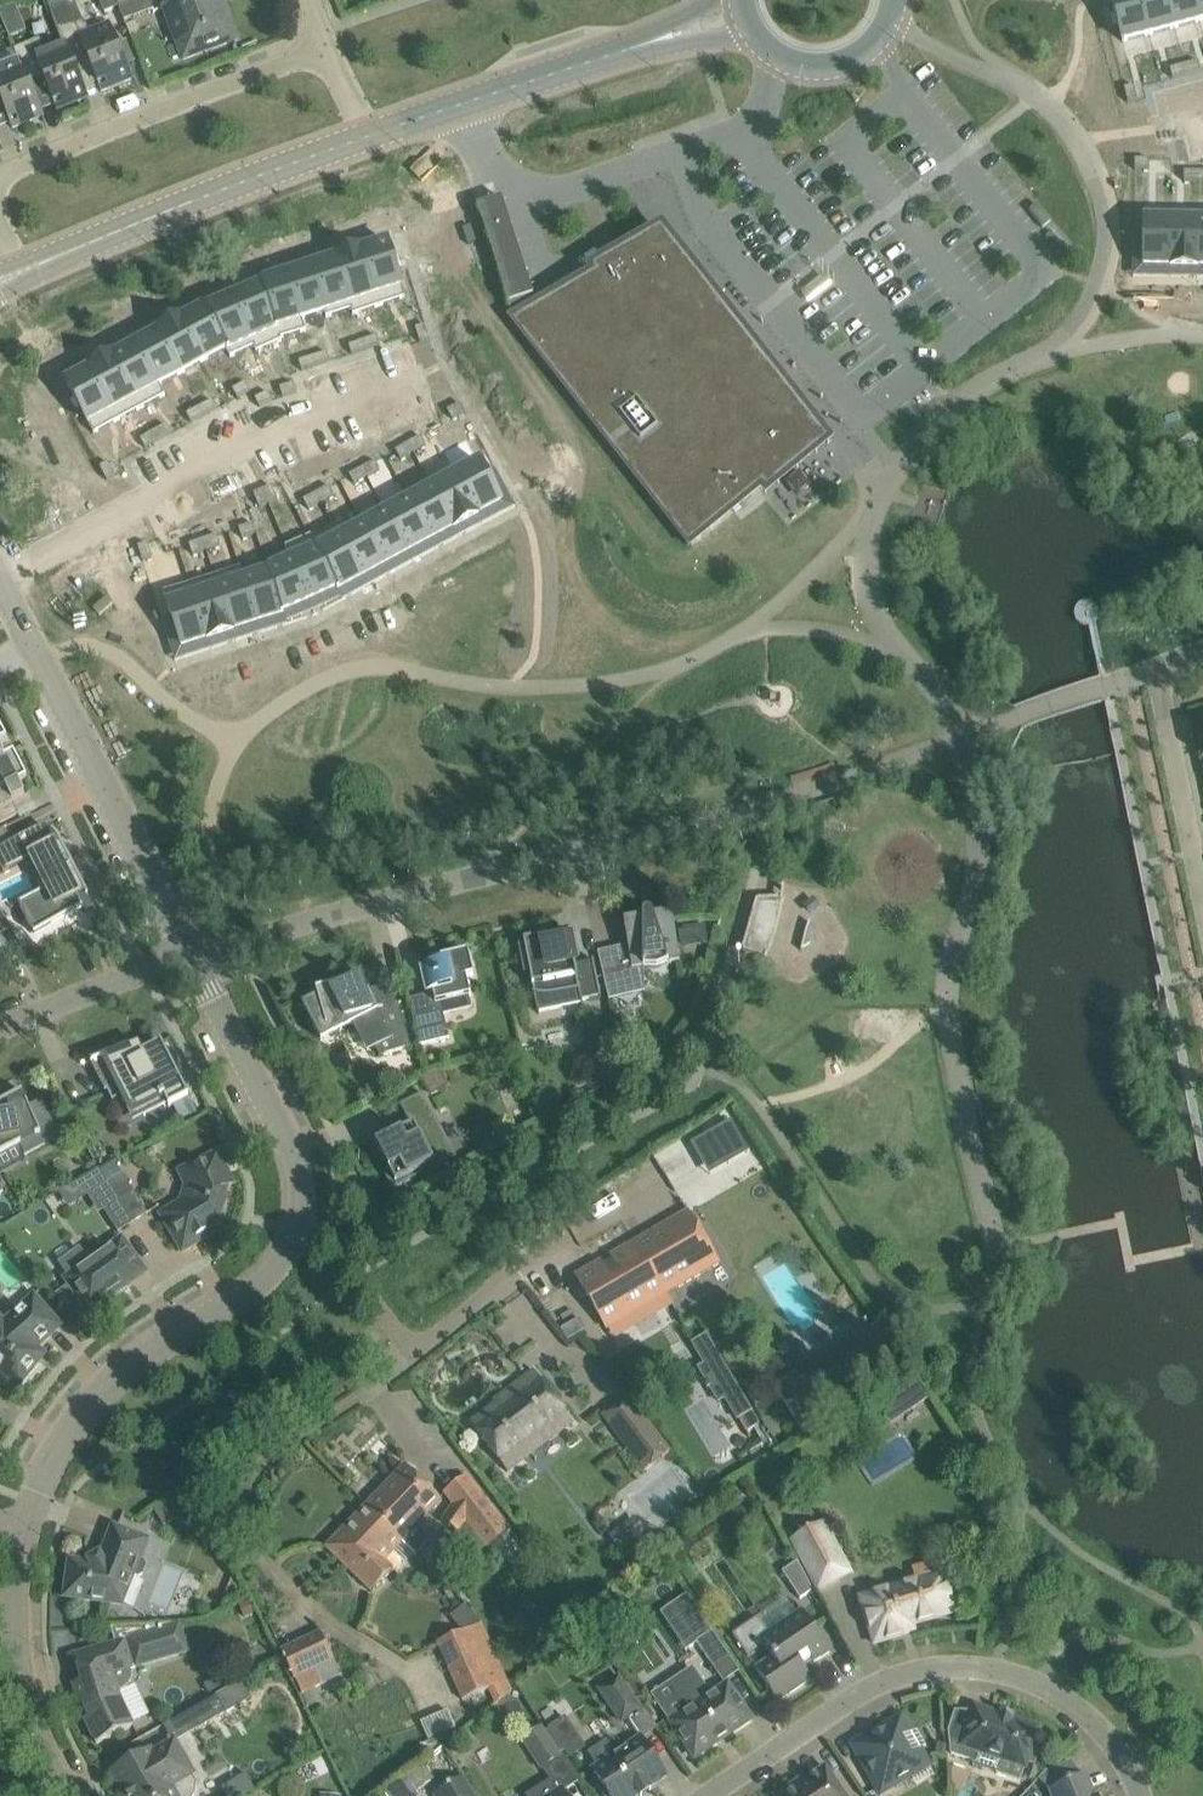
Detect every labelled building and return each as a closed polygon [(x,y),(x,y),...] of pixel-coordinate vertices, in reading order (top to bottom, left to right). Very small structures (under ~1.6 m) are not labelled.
[(221,0),(187,0),(165,8),(184,61),(237,41),(221,0)] [(1120,39),(1146,33),(1138,0),(1111,0),(1120,39)] [(1146,33),(1171,28),(1165,0),(1138,0),(1146,33)] [(1171,28),(1197,22),(1192,0),(1165,0),(1171,28)] [(1197,22),(1202,21),(1202,0),(1192,0),(1197,22)] [(59,31),(64,45),(65,45),(74,67),(75,67),(89,61),(102,92),(132,80),(110,26),(90,34),(85,21),(59,31)] [(14,50),(20,63),(21,63),(30,85),(31,85),(45,79),(57,111),(88,98),(75,67),(74,67),(65,45),(64,45),(46,52),(40,39),(14,50)] [(0,98),(13,129),(44,117),(31,85),(30,85),(21,63),(20,63),(1,71),(0,67),(0,98)] [(1201,72),(1199,63),(1185,66),(1187,76),(1201,72)] [(1170,70),(1173,80),(1187,76),(1185,66),(1170,70)] [(1137,101),(1134,87),(1124,90),(1128,104),(1137,101)] [(1135,170),(1150,170),(1150,160),(1135,160),(1135,170)] [(1184,182),(1199,182),(1199,172),(1184,172),(1184,182)] [(689,543),(813,445),(655,244),(573,289),(560,296),(538,309),(502,199),(478,207),(515,321),(689,543)] [(1195,219),(1169,220),(1170,267),(1196,266),(1195,219)] [(1169,220),(1143,220),(1144,268),(1170,267),(1169,220)] [(392,245),(368,253),(383,298),(408,290),(392,245)] [(368,253),(343,262),(358,307),(383,298),(368,253)] [(343,262),(318,270),(333,315),(358,307),(343,262)] [(318,270),(293,279),(308,323),(333,315),(318,270)] [(573,289),(566,276),(553,283),(560,296),(573,289)] [(293,279),(267,288),(267,290),(283,332),(308,323),(293,279)] [(267,290),(239,302),(257,346),(284,334),(283,332),(267,290)] [(239,302),(210,314),(228,356),(229,358),(257,346),(239,302)] [(209,312),(184,325),(204,367),(228,356),(210,314),(209,312)] [(184,325),(160,336),(181,379),(204,367),(184,325)] [(426,326),(416,329),(421,343),(430,340),(426,326)] [(160,336),(136,348),(157,390),(181,379),(160,336)] [(366,350),(380,345),(377,336),(363,341),(366,350)] [(349,345),(352,354),(366,350),(363,341),(349,345)] [(136,348),(113,359),(134,402),(157,390),(136,348)] [(330,362),(327,352),(313,357),(316,366),(330,362)] [(302,370),(316,366),(313,357),(299,361),(302,370)] [(113,359),(89,371),(110,413),(134,402),(113,359)] [(89,371),(66,382),(87,425),(110,413),(89,371)] [(246,382),(233,389),(238,398),(251,391),(246,382)] [(281,388),(284,397),(297,393),(294,383),(281,388)] [(255,399),(260,408),(273,401),(268,392),(255,399)] [(204,415),(217,409),(213,400),(200,407),(204,415)] [(452,420),(465,413),(460,404),(448,411),(452,420)] [(192,422),(204,415),(200,407),(187,414),(192,422)] [(171,433),(167,425),(154,432),(158,440),(171,433)] [(154,432),(141,439),(146,447),(158,440),(154,432)] [(409,444),(413,453),(426,446),(422,438),(409,444)] [(396,451),(401,460),(413,453),(409,444),(396,451)] [(376,462),(363,469),(367,478),(380,471),(376,462)] [(116,477),(109,464),(100,468),(107,481),(116,477)] [(488,465),(464,476),(484,519),(508,508),(488,465)] [(354,485),(367,478),(363,469),(350,476),(354,485)] [(464,476),(440,487),(460,530),(484,519),(464,476)] [(943,491),(923,485),(919,498),(918,503),(916,507),(912,521),(930,527),(937,529),(949,493),(943,491)] [(278,501),(272,487),(263,491),(269,504),(278,501)] [(334,496),(329,487),(317,494),(321,503),(334,496)] [(440,487),(417,498),(436,541),(460,530),(440,487)] [(260,508),(269,504),(263,491),(254,495),(260,508)] [(308,510),(321,503),(317,494),(304,501),(308,510)] [(417,498),(393,509),(412,552),(436,541),(417,498)] [(393,509),(369,520),(389,563),(412,552),(393,509)] [(369,520),(345,531),(365,574),(389,563),(369,520)] [(256,534),(253,525),(240,529),(243,538),(256,534)] [(345,531),(321,542),(338,583),(339,586),(365,574),(345,531)] [(220,545),(217,536),(204,541),(206,550),(220,545)] [(320,539),(291,551),(309,595),(338,583),(321,542),(320,539)] [(204,541),(190,545),(193,554),(206,550),(204,541)] [(148,544),(138,547),(143,561),(152,558),(148,544)] [(291,551),(264,562),(265,564),(280,606),(309,595),(291,551)] [(265,564),(240,572),(254,617),(281,609),(280,606),(265,564)] [(240,572),(215,579),(229,625),(254,617),(240,572)] [(215,579),(190,587),(204,632),(229,625),(215,579)] [(190,587),(165,595),(179,640),(204,632),(190,587)] [(1,762),(0,762),(0,826),(19,817),(13,804),(26,798),(19,784),(28,780),(15,754),(5,758),(6,759),(1,762)] [(55,844),(46,827),(0,851),(0,865),(5,874),(29,862),(45,894),(20,906),(35,936),(83,908),(76,894),(83,890),(85,896),(87,896),(59,842),(55,844)] [(758,901),(757,907),(744,951),(767,958),(770,951),(772,944),(774,938),(776,931),(779,921),(780,914),(783,904),(783,899),(758,901)] [(608,995),(645,987),(645,968),(681,962),(676,938),(673,914),(654,917),(654,916),(653,915),(652,914),(651,913),(650,913),(647,913),(646,914),(644,915),(644,916),(643,917),(643,918),(643,919),(625,922),(629,946),(630,955),(615,959),(620,980),(606,983),(608,995)] [(817,927),(812,918),(813,915),(811,914),(802,947),(803,948),(804,945),(813,942),(817,927)] [(521,948),(520,948),(519,948),(523,972),(524,977),(531,975),(535,995),(538,1011),(602,998),(594,960),(575,964),(573,955),(569,931),(567,932),(567,934),(526,942),(527,947),(521,948)] [(432,967),(422,970),(430,1003),(411,1007),(416,1031),(420,1046),(450,1039),(444,1016),(452,1003),(452,1001),(471,997),(467,978),(474,976),(468,952),(431,961),(432,967)] [(319,998),(303,1005),(322,1041),(323,1040),(354,1024),(355,1024),(368,1051),(376,1048),(380,1056),(412,1047),(400,1005),(402,1004),(402,1002),(378,1009),(370,992),(359,995),(359,994),(366,991),(362,978),(317,991),(319,998)] [(137,1039),(91,1062),(106,1093),(108,1092),(113,1103),(122,1098),(134,1122),(168,1104),(170,1108),(190,1097),(162,1043),(144,1052),(137,1039)] [(20,1146),(21,1145),(25,1153),(61,1134),(43,1100),(29,1107),(23,1093),(0,1105),(0,1106),(2,1110),(0,1111),(0,1157),(20,1146)] [(433,1166),(435,1169),(457,1158),(454,1157),(430,1112),(431,1111),(422,1094),(400,1106),(408,1121),(411,1122),(413,1126),(376,1145),(391,1173),(388,1175),(394,1188),(393,1191),(411,1181),(411,1180),(408,1181),(407,1179),(433,1166)] [(695,1141),(721,1191),(765,1167),(739,1118),(695,1141)] [(181,1172),(188,1187),(183,1203),(162,1215),(183,1251),(210,1236),(207,1230),(216,1225),(219,1215),(223,1214),(227,1200),(225,1197),(228,1187),(233,1185),(219,1154),(181,1172)] [(93,1195),(109,1184),(102,1173),(81,1185),(89,1197),(93,1195)] [(135,1193),(123,1175),(109,1184),(121,1203),(135,1193)] [(121,1203),(109,1184),(93,1195),(105,1213),(121,1203)] [(603,1262),(577,1277),(581,1284),(607,1329),(609,1328),(628,1317),(633,1314),(629,1307),(645,1298),(650,1305),(663,1297),(667,1294),(719,1264),(701,1233),(689,1212),(633,1245),(611,1257),(613,1260),(605,1265),(603,1262)] [(70,1286),(56,1295),(72,1314),(84,1305),(90,1314),(133,1283),(147,1273),(144,1268),(130,1249),(123,1238),(89,1262),(80,1249),(60,1264),(69,1276),(65,1279),(70,1286)] [(0,1319),(0,1371),(1,1372),(20,1387),(39,1363),(31,1357),(37,1350),(39,1348),(62,1327),(46,1309),(35,1296),(6,1322),(1,1318),(0,1319)] [(635,1327),(642,1340),(680,1318),(673,1305),(635,1327)] [(802,1429),(903,1369),(876,1324),(775,1384),(802,1429)] [(708,1335),(693,1344),(706,1365),(699,1369),(705,1378),(708,1383),(706,1385),(708,1389),(711,1388),(719,1402),(725,1398),(738,1419),(740,1418),(745,1427),(758,1419),(708,1335)] [(535,1371),(494,1402),(496,1405),(471,1424),(505,1469),(571,1419),(535,1371)] [(916,1377),(897,1390),(911,1411),(931,1398),(916,1377)] [(645,1472),(674,1450),(648,1416),(619,1438),(645,1472)] [(406,1465),(367,1506),(327,1548),(334,1555),(373,1593),(390,1575),(392,1573),(396,1576),(417,1555),(432,1539),(418,1526),(442,1501),(423,1482),(406,1465)] [(477,1504),(460,1482),(445,1493),(455,1505),(443,1520),(461,1532),(468,1523),(488,1549),(510,1532),(484,1498),(477,1504)] [(191,1489),(155,1512),(164,1526),(178,1518),(203,1528),(208,1515),(191,1489)] [(792,1541),(819,1590),(851,1573),(824,1524),(792,1541)] [(91,1564),(71,1561),(66,1598),(122,1605),(134,1576),(139,1577),(144,1575),(147,1565),(146,1560),(141,1558),(148,1541),(114,1527),(101,1558),(100,1556),(90,1562),(91,1564)] [(783,1572),(801,1599),(814,1591),(798,1562),(783,1572)] [(957,1612),(949,1589),(945,1573),(861,1598),(875,1645),(914,1633),(913,1626),(957,1612)] [(688,1593),(664,1609),(673,1622),(690,1647),(697,1642),(709,1660),(725,1650),(713,1631),(696,1606),(688,1593)] [(758,1618),(734,1634),(749,1656),(767,1643),(776,1656),(756,1669),(778,1702),(812,1679),(802,1665),(812,1658),(815,1662),(831,1652),(803,1611),(769,1634),(758,1618)] [(462,1701),(488,1689),(494,1704),(512,1691),(483,1622),(437,1643),(462,1701)] [(78,1683),(74,1685),(80,1706),(85,1704),(90,1717),(85,1719),(97,1744),(119,1734),(134,1727),(133,1724),(119,1694),(121,1694),(123,1693),(124,1692),(126,1691),(127,1690),(128,1689),(129,1687),(130,1686),(131,1684),(132,1683),(132,1681),(133,1680),(133,1678),(133,1676),(133,1674),(133,1673),(133,1671),(132,1669),(188,1652),(179,1624),(173,1626),(111,1628),(115,1643),(98,1648),(75,1655),(83,1682),(78,1683)] [(341,1676),(321,1634),(282,1652),(302,1695),(341,1676)] [(688,1712),(672,1723),(682,1737),(695,1757),(718,1742),(717,1740),(727,1733),(729,1735),(752,1720),(738,1700),(729,1685),(712,1696),(698,1675),(674,1691),(688,1712)] [(215,1678),(204,1685),(209,1694),(221,1687),(215,1678)] [(627,1719),(641,1710),(619,1678),(601,1690),(623,1722),(627,1719)] [(217,1696),(187,1713),(197,1731),(227,1714),(252,1699),(242,1682),(217,1696)] [(997,1773),(1022,1781),(1028,1763),(1035,1766),(1040,1751),(1033,1749),(1039,1729),(1014,1720),(1015,1718),(1001,1713),(1000,1716),(975,1707),(962,1746),(1002,1760),(997,1773)] [(550,1727),(570,1758),(586,1748),(566,1716),(550,1727)] [(902,1717),(866,1738),(853,1745),(881,1794),(930,1766),(920,1749),(927,1745),(918,1730),(911,1734),(902,1717)] [(524,1741),(543,1770),(561,1758),(541,1730),(524,1741)] [(642,1738),(640,1739),(616,1755),(607,1742),(590,1753),(599,1766),(593,1770),(601,1782),(597,1785),(605,1795),(638,1795),(640,1794),(641,1795),(643,1795),(652,1790),(650,1788),(667,1776),(644,1741),(642,1738)] [(134,1760),(113,1772),(127,1795),(194,1795),(194,1794),(195,1792),(195,1790),(195,1787),(195,1784),(195,1781),(194,1778),(194,1776),(176,1743),(153,1754),(151,1751),(134,1760)] [(798,1785),(797,1783),(778,1795),(845,1795),(826,1768),(799,1787),(798,1785)] [(1087,1775),(1049,1790),(1052,1795),(1096,1795),(1087,1775)] [(463,1780),(437,1795),(473,1795),(463,1780)] [(526,1795),(566,1795),(562,1790),(559,1792),(551,1780),(526,1795)]
